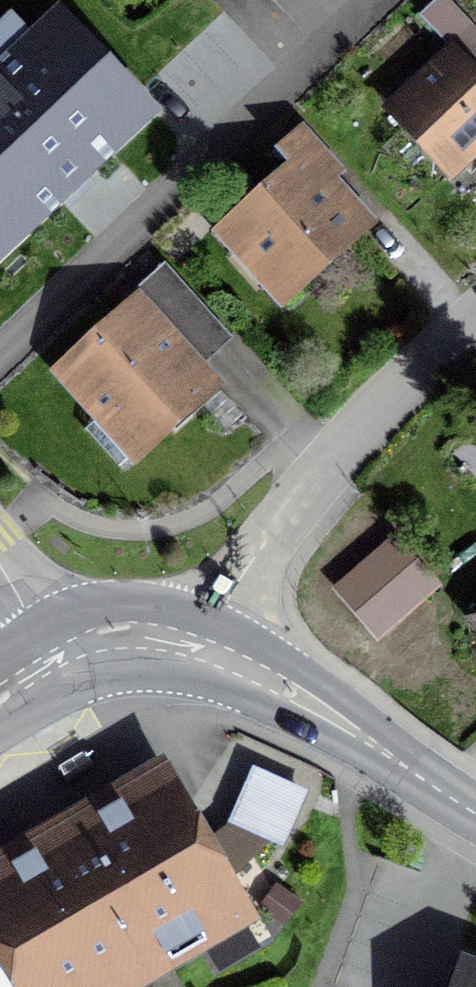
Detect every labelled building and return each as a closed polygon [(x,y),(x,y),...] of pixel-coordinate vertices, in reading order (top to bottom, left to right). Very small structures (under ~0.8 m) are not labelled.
[(381,108),(450,176),(475,150),(475,24),(452,0),(440,0),(412,27),(437,52),(381,108)] [(0,76),(0,244),(146,109),(62,18),(0,76)] [(302,125),(270,154),(283,169),(227,218),(296,296),(366,235),(310,172),(329,156),(302,125)] [(149,259),(38,366),(130,460),(241,353),(149,259)] [(0,849),(0,986),(111,986),(275,899),(193,746),(0,849)] [(459,963),(451,986),(475,986),(475,969),(459,963)]
